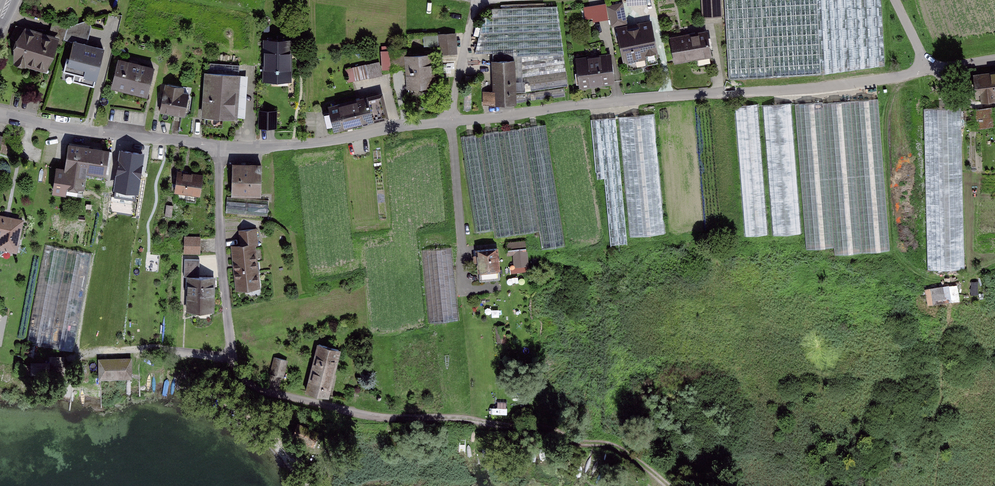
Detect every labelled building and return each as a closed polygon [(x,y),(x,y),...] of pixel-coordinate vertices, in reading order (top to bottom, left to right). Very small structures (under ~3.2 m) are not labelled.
[(704,17),(721,16),(720,0),(704,0),(704,17)] [(733,77),(885,65),(882,0),(729,0),(733,77)] [(594,20),(609,19),(608,1),(593,2),(594,20)] [(565,93),(560,4),(505,5),(483,21),(479,50),(522,46),(524,96),(565,93)] [(50,32),(65,37),(69,25),(54,21),(50,32)] [(80,21),(77,35),(88,37),(91,24),(80,21)] [(620,26),(626,64),(657,59),(651,21),(620,26)] [(20,29),(13,57),(47,66),(54,37),(20,29)] [(456,34),(443,34),(444,50),(457,50),(456,34)] [(674,40),(676,60),(714,55),(711,35),(674,40)] [(69,39),(61,71),(96,80),(105,48),(69,39)] [(295,42),(267,41),(266,80),(295,81),(295,42)] [(383,70),(391,70),(390,49),(382,49),(383,70)] [(577,58),(581,85),(614,80),(610,53),(577,58)] [(430,90),(430,55),(410,55),(410,90),(430,90)] [(154,65),(118,57),(111,85),(147,94),(154,65)] [(516,58),(494,59),(495,104),(517,104),(516,58)] [(380,63),(345,70),(349,88),(384,80),(380,63)] [(239,119),(241,73),(208,71),(206,117),(239,119)] [(986,100),(994,99),(994,72),(983,73),(986,100)] [(165,83),(161,106),(183,109),(187,87),(165,83)] [(332,107),(338,130),(391,116),(385,93),(332,107)] [(885,252),(878,100),(738,106),(744,234),(804,232),(805,245),(831,244),(832,255),(885,252)] [(662,105),(604,110),(617,241),(637,239),(636,230),(675,226),(662,105)] [(977,107),(977,126),(993,126),(993,107),(977,107)] [(962,110),(925,110),(927,268),(965,268),(962,110)] [(569,239),(550,122),(472,135),(487,226),(503,223),(505,233),(549,226),(552,242),(569,239)] [(48,149),(7,139),(0,168),(0,190),(35,199),(48,149)] [(111,147),(68,141),(63,183),(83,186),(86,167),(107,170),(111,147)] [(142,150),(122,147),(116,181),(137,185),(142,150)] [(263,165),(231,165),(231,189),(263,189),(263,165)] [(174,190),(199,194),(202,175),(177,171),(174,190)] [(0,213),(0,247),(17,251),(24,218),(0,213)] [(262,288),(256,232),(232,234),(237,290),(262,288)] [(184,237),(184,251),(200,250),(199,236),(184,237)] [(508,253),(514,253),(515,271),(523,271),(523,264),(528,264),(527,238),(507,239),(508,253)] [(25,339),(73,349),(92,253),(45,244),(25,339)] [(498,246),(479,248),(482,280),(501,278),(498,246)] [(456,317),(451,249),(423,251),(428,319),(456,317)] [(200,256),(185,256),(185,273),(200,274),(200,256)] [(213,274),(188,274),(188,308),(213,308),(213,274)] [(960,301),(959,285),(927,287),(927,302),(960,301)] [(331,396),(343,352),(319,345),(307,390),(331,396)] [(284,377),(287,360),(275,358),(272,375),(284,377)] [(98,360),(99,377),(132,377),(131,359),(98,360)]
